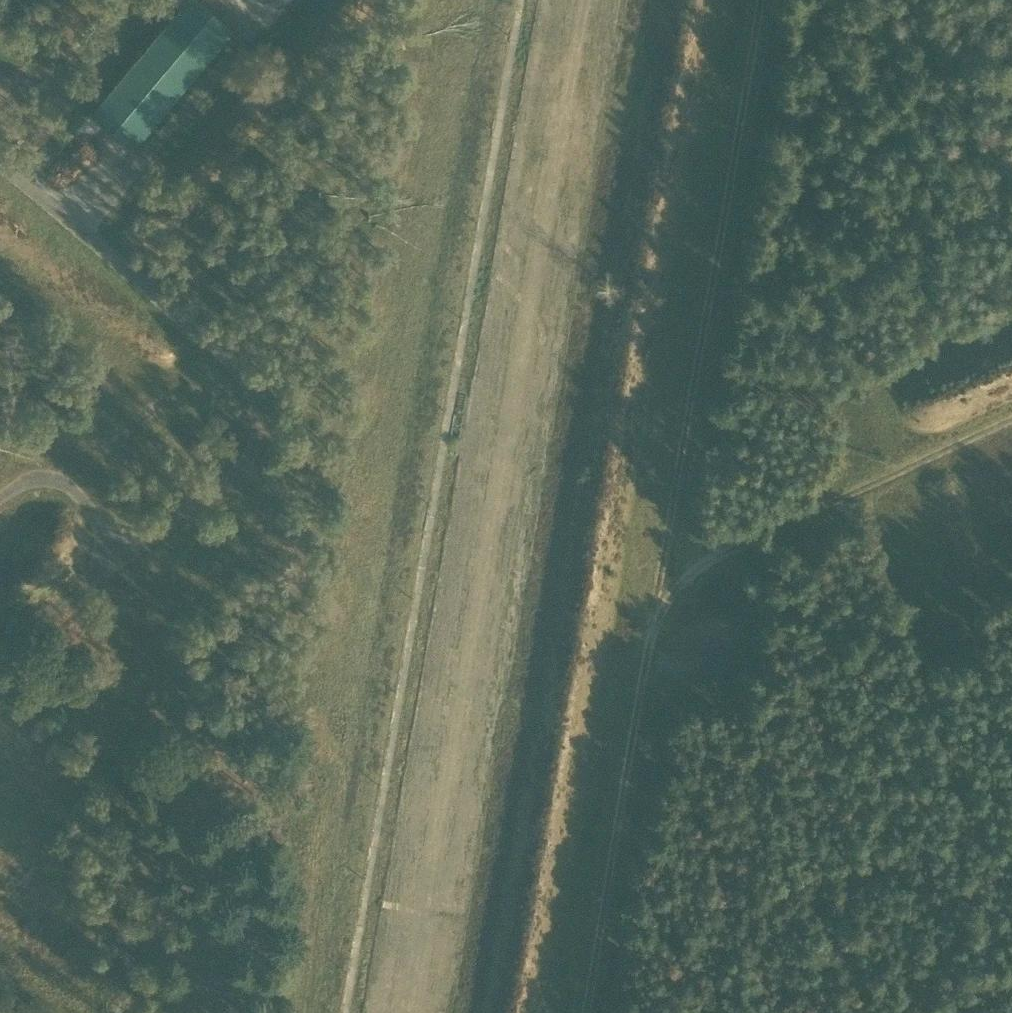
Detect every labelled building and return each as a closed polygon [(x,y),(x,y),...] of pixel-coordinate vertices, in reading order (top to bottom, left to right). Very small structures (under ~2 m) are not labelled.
[(200,0),(192,0),(94,117),(137,153),(238,31),(200,0)]
